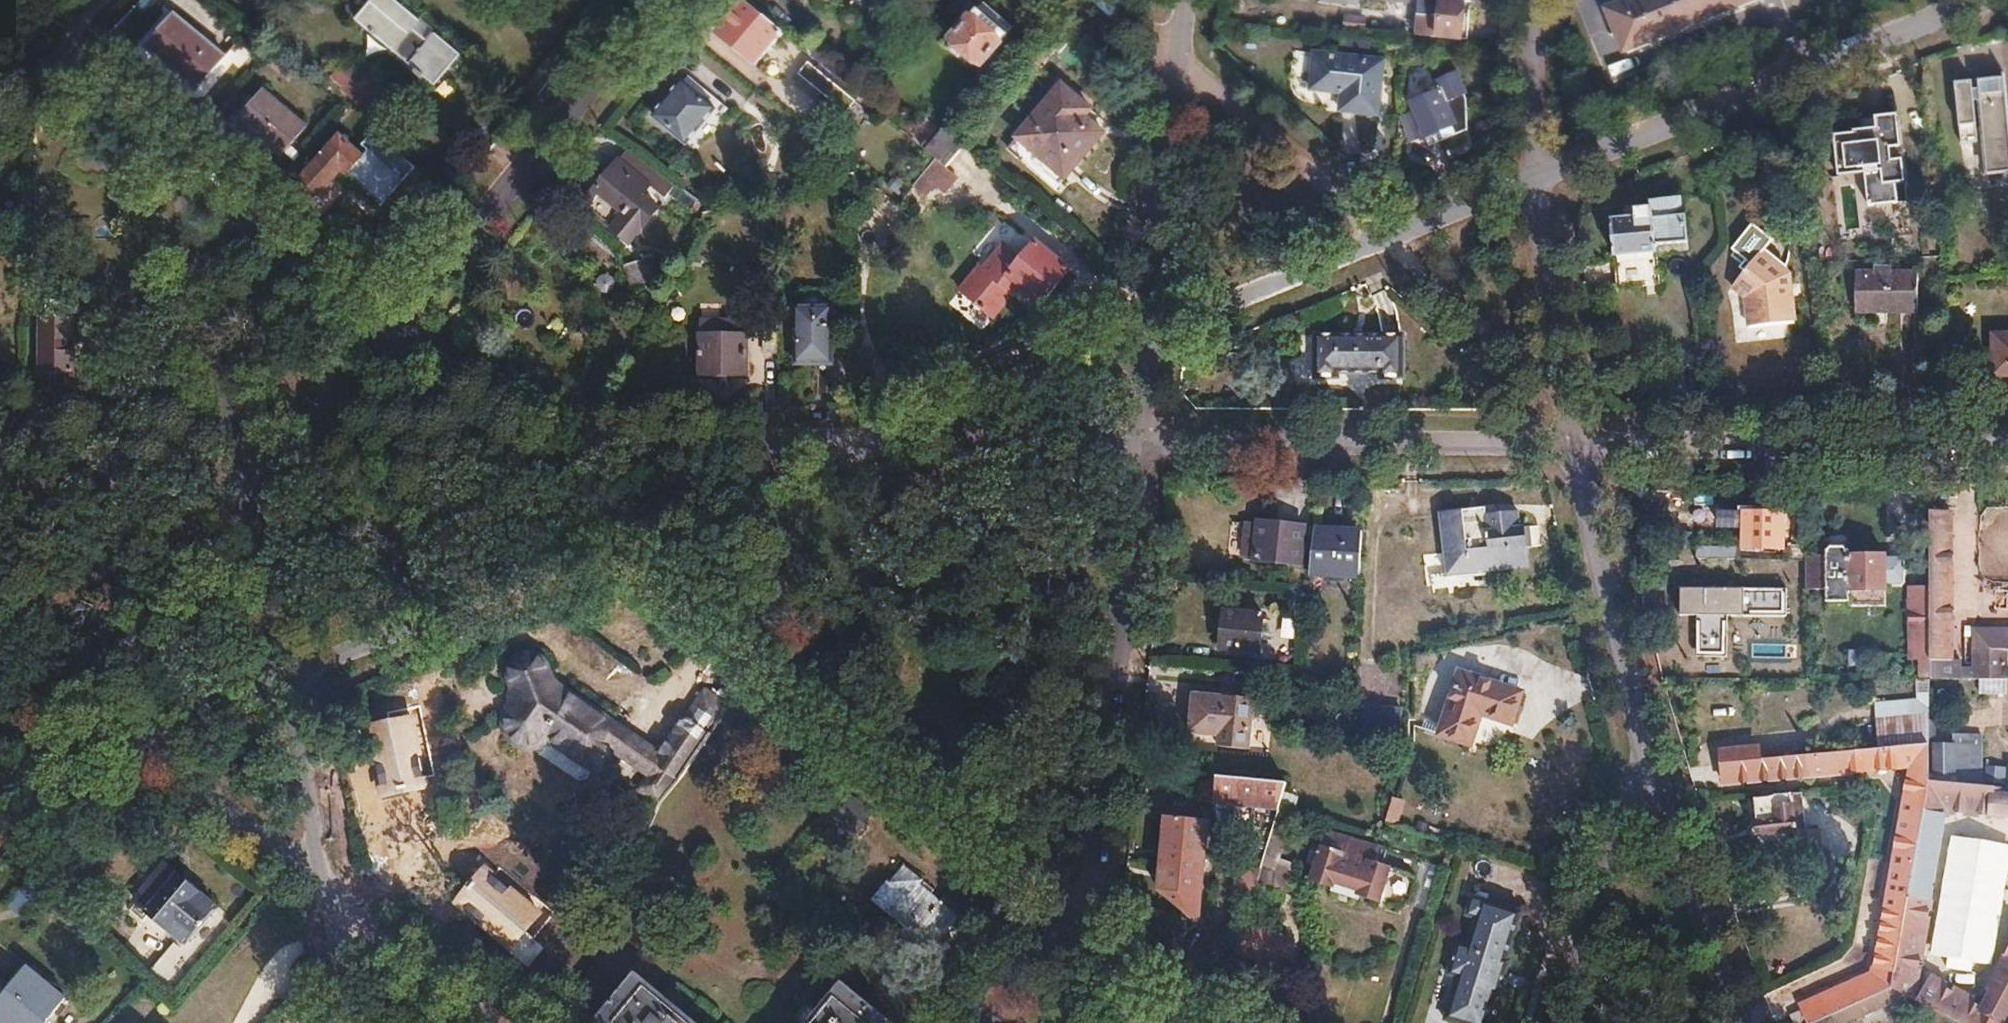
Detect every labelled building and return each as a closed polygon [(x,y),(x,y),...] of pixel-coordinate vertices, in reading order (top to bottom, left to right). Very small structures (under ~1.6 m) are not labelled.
[(355,23),(433,87),(459,55),(432,33),(424,42),(410,31),(418,21),(392,0),(373,0),(355,23)] [(1418,3),(1414,35),(1466,41),(1468,24),(1461,23),(1463,0),(1459,0),(1391,0),(1418,3)] [(1608,11),(1624,50),(1747,0),(1633,0),(1608,11)] [(747,2),(719,36),(757,67),(784,33),(747,2)] [(976,10),(949,43),(981,69),(1008,37),(976,10)] [(171,13),(143,47),(196,90),(224,57),(171,13)] [(418,21),(410,31),(424,42),(432,33),(418,21)] [(818,39),(807,52),(828,69),(836,59),(831,54),(833,51),(818,39)] [(1314,53),(1310,89),(1342,93),(1340,111),(1376,115),(1382,61),(1314,53)] [(346,62),(332,79),(344,90),(342,92),(366,112),(384,90),(360,70),(359,72),(346,62)] [(811,64),(802,76),(851,116),(860,104),(811,64)] [(1443,90),(1411,103),(1424,136),(1452,125),(1456,134),(1468,130),(1467,102),(1464,94),(1468,93),(1460,72),(1439,80),(1443,90)] [(1955,84),(1961,145),(1977,144),(1977,137),(1981,136),(1985,176),(2007,174),(2007,123),(2004,79),(1978,81),(1979,92),(1973,92),(1972,82),(1955,84)] [(682,83),(653,117),(686,143),(713,108),(682,83)] [(1062,85),(1017,139),(1066,180),(1104,134),(1084,118),(1091,110),(1062,85)] [(264,89),(239,118),(282,154),(307,125),(264,89)] [(1889,148),(1886,115),(1863,118),(1864,130),(1843,132),(1843,135),(1821,138),(1826,177),(1857,174),(1861,207),(1887,204),(1885,184),(1892,183),(1890,161),(1882,162),(1880,149),(1889,148)] [(1452,125),(1424,136),(1428,145),(1456,134),(1452,125)] [(298,181),(288,193),(303,206),(313,194),(316,196),(338,170),(380,205),(413,165),(370,129),(359,141),(365,145),(359,153),(335,134),(297,179),(298,181)] [(948,132),(930,153),(937,159),(947,167),(965,147),(948,132)] [(629,147),(618,161),(649,187),(662,171),(629,147)] [(937,159),(915,185),(928,195),(937,185),(946,193),(959,177),(947,167),(937,159)] [(618,161),(580,207),(611,233),(649,187),(618,161)] [(1636,218),(1611,221),(1615,258),(1655,254),(1655,246),(1687,243),(1684,216),(1683,216),(1681,199),(1650,203),(1651,208),(1635,210),(1636,218)] [(1495,232),(1482,237),(1487,250),(1500,246),(1495,232)] [(1039,239),(1038,241),(1072,269),(1074,267),(1039,239)] [(983,265),(979,269),(1009,293),(1019,282),(1023,286),(1045,303),(1072,269),(1038,241),(1025,256),(1007,242),(986,268),(983,265)] [(1762,253),(1733,289),(1746,301),(1749,329),(1794,323),(1788,277),(1762,253)] [(652,256),(623,264),(630,284),(658,275),(652,256)] [(1854,274),(1854,307),(1874,307),(1874,313),(1918,313),(1918,275),(1891,274),(1890,263),(1869,263),(1870,274),(1854,274)] [(979,269),(963,289),(998,317),(1014,297),(1009,293),(979,269)] [(1019,282),(1009,293),(1014,297),(1023,286),(1019,282)] [(983,329),(991,317),(958,292),(950,304),(983,329)] [(800,306),(794,306),(795,362),(832,363),(832,307),(827,306),(827,294),(800,293),(800,306)] [(45,322),(40,322),(40,374),(73,374),(73,322),(69,322),(69,300),(46,299),(45,322)] [(725,334),(704,334),(704,374),(747,374),(747,334),(740,334),(740,320),(726,320),(725,334)] [(1984,334),(1989,375),(2007,373),(2007,331),(1984,334)] [(1401,333),(1313,333),(1313,376),(1336,376),(1336,369),(1379,370),(1379,376),(1401,376),(1401,333)] [(1465,512),(1442,514),(1449,578),(1530,568),(1525,529),(1521,530),(1518,513),(1466,519),(1465,512)] [(1782,512),(1745,512),(1745,546),(1782,546),(1782,512)] [(1951,514),(1929,514),(1929,681),(1950,681),(1951,514)] [(1315,526),(1309,575),(1360,578),(1363,528),(1315,526)] [(1301,571),(1304,532),(1259,527),(1259,530),(1247,529),(1243,560),(1255,562),(1254,565),(1301,571)] [(1825,555),(1805,555),(1805,560),(1805,591),(1824,591),(1824,604),(1849,604),(1849,591),(1885,591),(1885,555),(1849,555),(1849,552),(1843,548),(1829,547),(1825,552),(1825,555)] [(1697,554),(1678,609),(1702,618),(1721,562),(1697,554)] [(1805,560),(1786,560),(1786,596),(1805,596),(1805,591),(1805,560)] [(1926,589),(1908,589),(1908,613),(1912,613),(1911,625),(1926,625),(1926,589)] [(1223,613),(1219,650),(1233,652),(1238,615),(1223,613)] [(1238,615),(1233,652),(1258,654),(1262,617),(1238,615)] [(1277,618),(1276,629),(1293,631),(1294,620),(1277,618)] [(1975,681),(2004,681),(2004,652),(2007,652),(2007,632),(1975,632),(1975,681)] [(508,723),(507,729),(508,734),(511,739),(515,744),(520,747),(525,749),(531,749),(537,747),(542,744),(546,740),(593,770),(608,748),(652,777),(641,793),(660,805),(685,773),(728,709),(707,694),(687,723),(685,721),(658,761),(556,693),(552,687),(549,680),(548,673),(546,669),(543,665),(539,662),(535,661),(530,660),(525,661),(521,663),(518,666),(515,670),(514,675),(514,680),(515,683),(516,687),(517,690),(517,694),(518,698),(517,705),(515,710),(512,714),(510,717),(508,723)] [(1460,674),(1440,736),(1471,746),(1481,715),(1513,725),(1523,694),(1460,674)] [(1929,681),(1917,681),(1918,697),(1928,697),(1929,681)] [(1365,696),(1362,728),(1395,732),(1398,699),(1365,696)] [(1248,757),(1254,707),(1192,700),(1188,740),(1218,743),(1216,753),(1248,757)] [(1878,740),(1871,740),(1872,751),(1928,746),(1928,701),(1875,705),(1878,740)] [(1294,707),(1292,722),(1305,723),(1307,708),(1294,707)] [(1872,751),(1849,752),(1852,774),(1909,769),(1907,784),(1928,782),(1928,749),(1928,746),(1872,751)] [(1928,749),(1928,782),(1944,783),(1945,749),(1928,749)] [(1849,752),(1721,763),(1723,784),(1852,774),(1849,752)] [(1205,776),(1202,804),(1213,805),(1216,778),(1205,776)] [(1216,778),(1213,805),(1277,812),(1286,785),(1216,778)] [(1798,1008),(1801,1013),(1806,1022),(1815,1022),(1827,1018),(1882,992),(1890,989),(1928,782),(1907,784),(1870,975),(1798,1008)] [(1890,989),(1956,1022),(2002,1022),(2007,1013),(2007,959),(1980,1009),(1928,981),(1920,996),(1911,994),(1945,811),(2007,817),(2007,788),(1944,783),(1928,782),(1890,989)] [(1754,799),(1746,799),(1747,815),(1754,814),(1756,822),(1760,821),(1761,836),(1792,833),(1794,854),(1820,851),(1818,830),(1802,832),(1795,833),(1791,807),(1799,806),(1798,794),(1774,797),(1774,798),(1754,800),(1754,799)] [(1392,801),(1386,822),(1401,826),(1407,806),(1392,801)] [(838,806),(829,818),(855,840),(864,828),(838,806)] [(1799,806),(1791,807),(1795,833),(1802,832),(1799,806)] [(1277,813),(1265,853),(1278,858),(1290,817),(1277,813)] [(1165,817),(1156,890),(1193,921),(1197,916),(1208,823),(1165,817)] [(1326,833),(1312,881),(1332,887),(1334,881),(1360,890),(1364,876),(1369,877),(1378,848),(1326,833)] [(1990,966),(2006,845),(1943,837),(1928,955),(1943,957),(1942,969),(1969,972),(1970,964),(1990,966)] [(1265,853),(1260,870),(1273,874),(1278,858),(1265,853)] [(903,866),(875,899),(933,948),(957,919),(919,887),(923,882),(903,866)] [(166,867),(137,903),(185,943),(215,907),(195,891),(196,885),(187,878),(181,879),(166,867)] [(1244,868),(1235,897),(1250,902),(1259,872),(1244,868)] [(1434,1018),(1449,1022),(1486,1022),(1494,996),(1499,997),(1510,962),(1505,961),(1520,913),(1471,898),(1434,1018)] [(1242,927),(1233,956),(1277,970),(1286,942),(1277,939),(1281,928),(1262,921),(1258,932),(1242,927)] [(177,944),(151,974),(174,994),(200,963),(177,944)] [(270,964),(279,975),(303,955),(294,944),(270,964)] [(1,991),(11,978),(6,972),(8,969),(2,962),(0,961),(0,991),(1,991)] [(0,1002),(0,1022),(49,1022),(70,1001),(33,967),(0,1002)] [(597,1019),(601,1022),(694,1022),(634,974),(597,1019)] [(808,1022),(886,1022),(888,1020),(841,982),(808,1022)] [(1827,1018),(1829,1022),(1861,1022),(1890,1010),(1882,992),(1827,1018)] [(1787,1019),(1789,1022),(1806,1022),(1801,1013),(1787,1019)]
